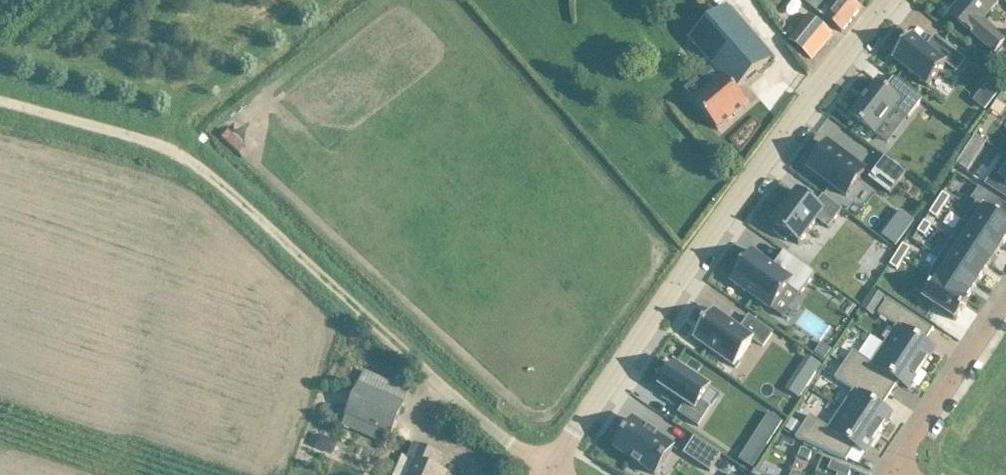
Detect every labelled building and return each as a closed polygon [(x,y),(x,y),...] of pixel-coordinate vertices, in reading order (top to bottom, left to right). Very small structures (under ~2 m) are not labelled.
[(823,4),(827,7),(820,16),(827,21),(842,33),(861,9),(850,0),(818,0),(823,4)] [(985,19),(999,4),(994,0),(962,0),(949,15),(995,55),(1005,43),(1005,37),(985,19)] [(772,60),(759,45),(727,8),(690,41),(722,78),(693,103),(718,132),(748,106),(735,92),(772,60)] [(832,34),(810,16),(790,40),(811,58),(832,34)] [(912,36),(893,61),(928,88),(946,65),(957,74),(966,62),(942,43),(933,53),(927,48),(912,36)] [(993,76),(983,90),(994,99),(1005,85),(993,76)] [(876,82),(850,117),(874,136),(896,108),(909,119),(922,101),(894,79),(886,90),(876,82)] [(974,139),(957,166),(968,173),(985,146),(974,139)] [(825,149),(809,170),(846,198),(865,173),(832,148),(828,145),(825,149)] [(985,187),(1005,201),(1005,155),(985,187)] [(885,158),(869,180),(890,196),(906,174),(885,158)] [(799,193),(773,227),(776,229),(773,233),(786,242),(789,239),(799,246),(817,221),(829,229),(843,211),(823,196),(816,206),(799,193)] [(943,194),(937,205),(943,209),(950,199),(943,194)] [(964,223),(1002,248),(1005,242),(1005,223),(977,204),(964,223)] [(937,205),(930,215),(937,219),(943,209),(937,205)] [(925,223),(918,233),(924,238),(932,227),(925,223)] [(964,223),(952,241),(990,266),(1002,248),(964,223)] [(892,224),(882,237),(895,247),(905,234),(892,224)] [(952,241),(940,259),(978,284),(990,266),(952,241)] [(898,253),(896,256),(904,260),(910,250),(903,245),(898,253)] [(752,252),(730,283),(771,312),(772,311),(788,288),(800,296),(801,297),(816,275),(784,252),(774,267),(752,252)] [(896,256),(889,266),(897,271),(904,260),(896,256)] [(931,274),(928,278),(936,283),(937,282),(966,302),(967,301),(978,284),(940,259),(931,274)] [(936,283),(924,301),(956,322),(969,303),(967,301),(966,302),(937,282),(936,283)] [(862,308),(862,309),(874,316),(885,298),(873,291),(862,308)] [(888,300),(878,315),(896,327),(884,346),(922,371),(935,351),(925,344),(934,331),(888,300)] [(762,348),(772,334),(750,318),(741,330),(714,311),(694,339),(734,368),(753,342),(762,348)] [(853,352),(844,366),(890,397),(899,384),(909,391),(922,371),(884,346),(872,364),(853,352)] [(675,366),(660,388),(685,405),(679,415),(699,428),(711,409),(701,403),(710,390),(675,366)] [(844,366),(835,380),(854,392),(841,411),(879,436),(892,416),(882,409),(890,397),(844,366)] [(360,385),(347,416),(391,435),(404,404),(360,385)] [(810,417),(796,440),(847,462),(856,449),(866,456),(879,436),(841,411),(829,429),(810,417)] [(791,419),(785,429),(795,436),(801,426),(791,419)] [(615,450),(653,474),(656,474),(674,448),(658,438),(659,436),(658,436),(657,436),(649,431),(649,430),(648,429),(647,431),(634,422),(626,433),(622,438),(623,439),(615,450)] [(755,438),(740,461),(752,469),(767,446),(755,438)] [(695,439),(684,455),(710,473),(721,456),(695,439)] [(392,444),(382,454),(394,466),(403,456),(392,444)] [(415,446),(409,460),(415,461),(410,474),(448,474),(437,470),(442,458),(415,446)] [(802,450),(799,458),(809,462),(812,454),(802,450)] [(828,471),(837,474),(839,474),(842,468),(832,463),(828,471)]
